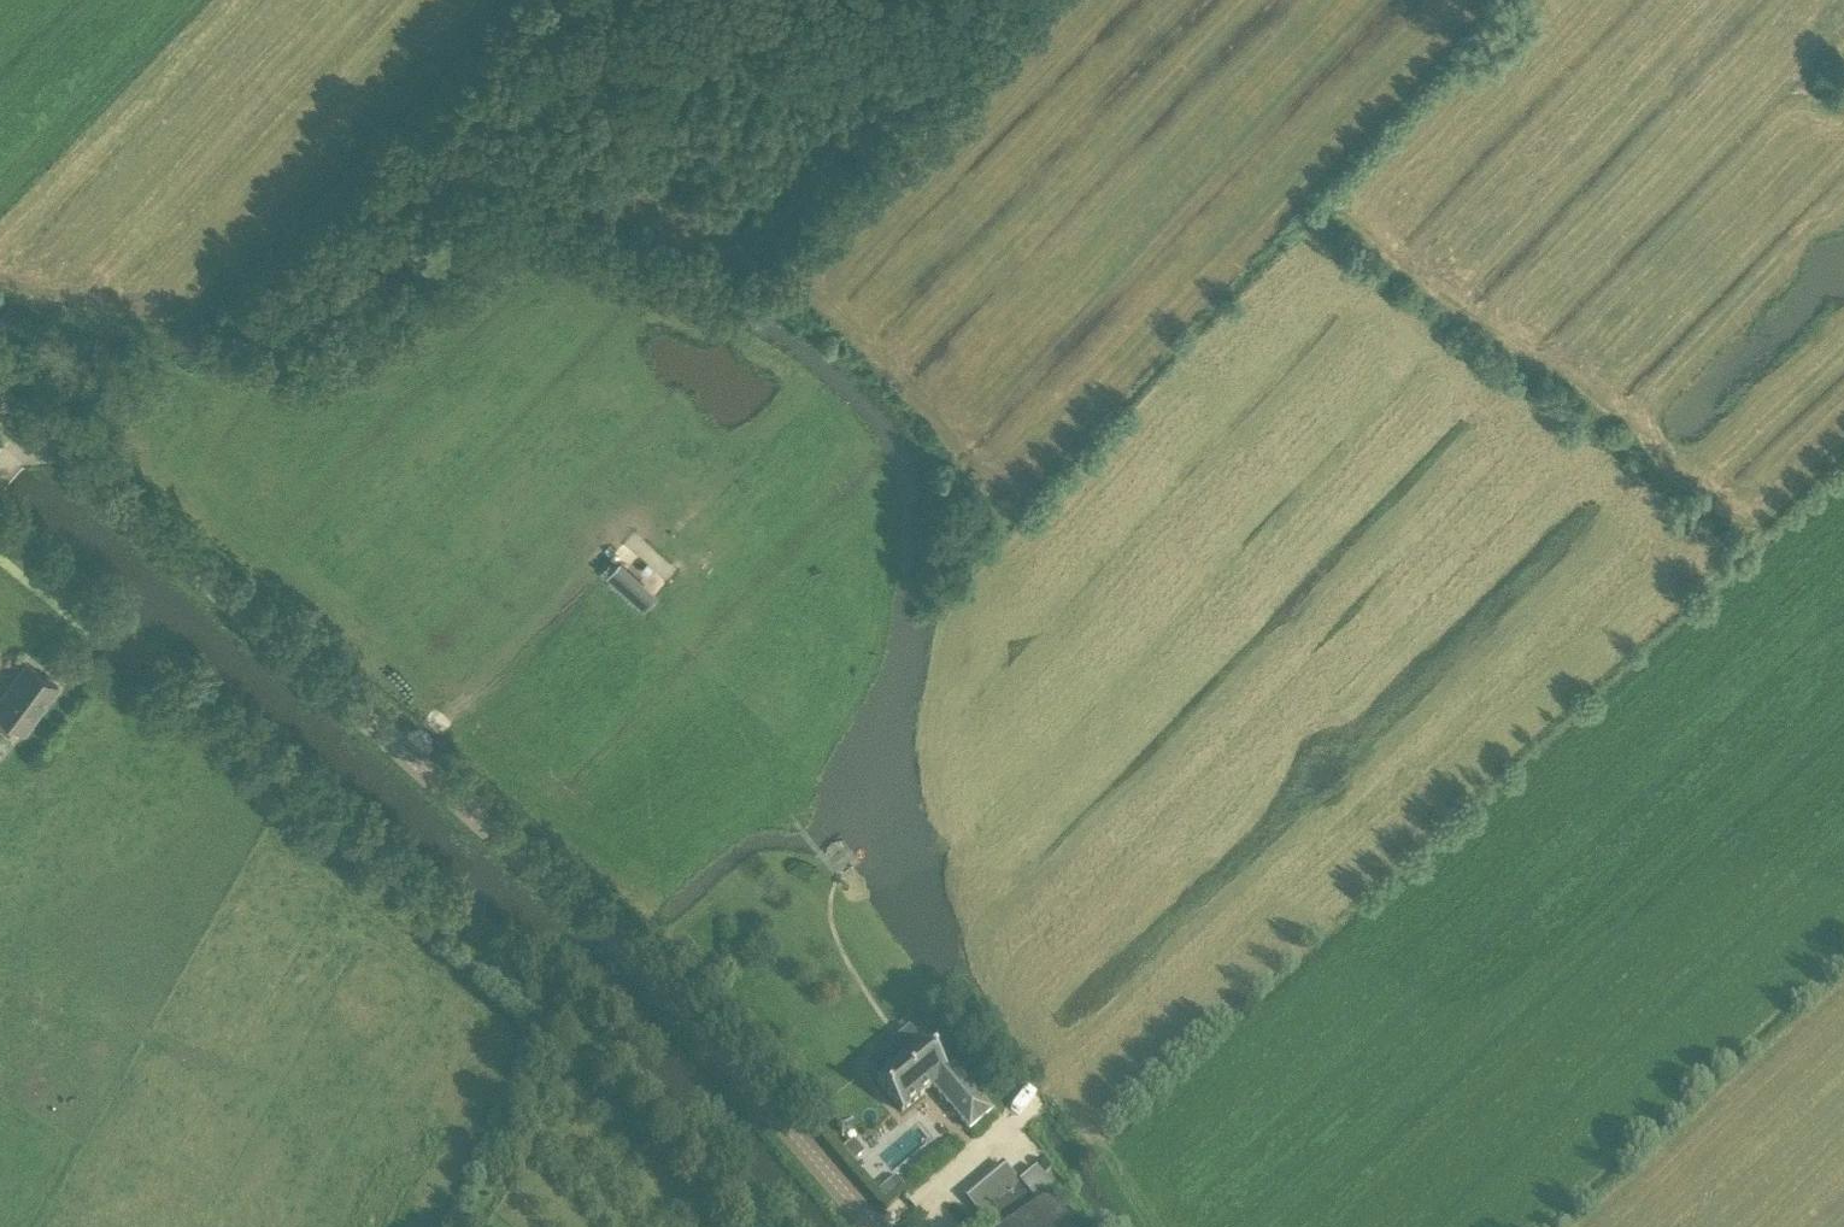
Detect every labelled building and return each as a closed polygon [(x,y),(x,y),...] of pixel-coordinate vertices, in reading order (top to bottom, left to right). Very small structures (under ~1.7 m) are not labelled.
[(58,685),(27,661),(0,697),(0,712),(25,730),(58,685)] [(945,1073),(921,1044),(875,1083),(900,1113),(931,1087),(967,1131),(990,1112),(952,1067),(945,1073)] [(992,1207),(1018,1185),(1003,1167),(977,1189),(992,1207)] [(896,1177),(880,1191),(887,1199),(904,1186),(896,1177)] [(1049,1196),(1004,1226),(1006,1226),(1025,1214),(1036,1226),(1076,1226),(1049,1196)]
